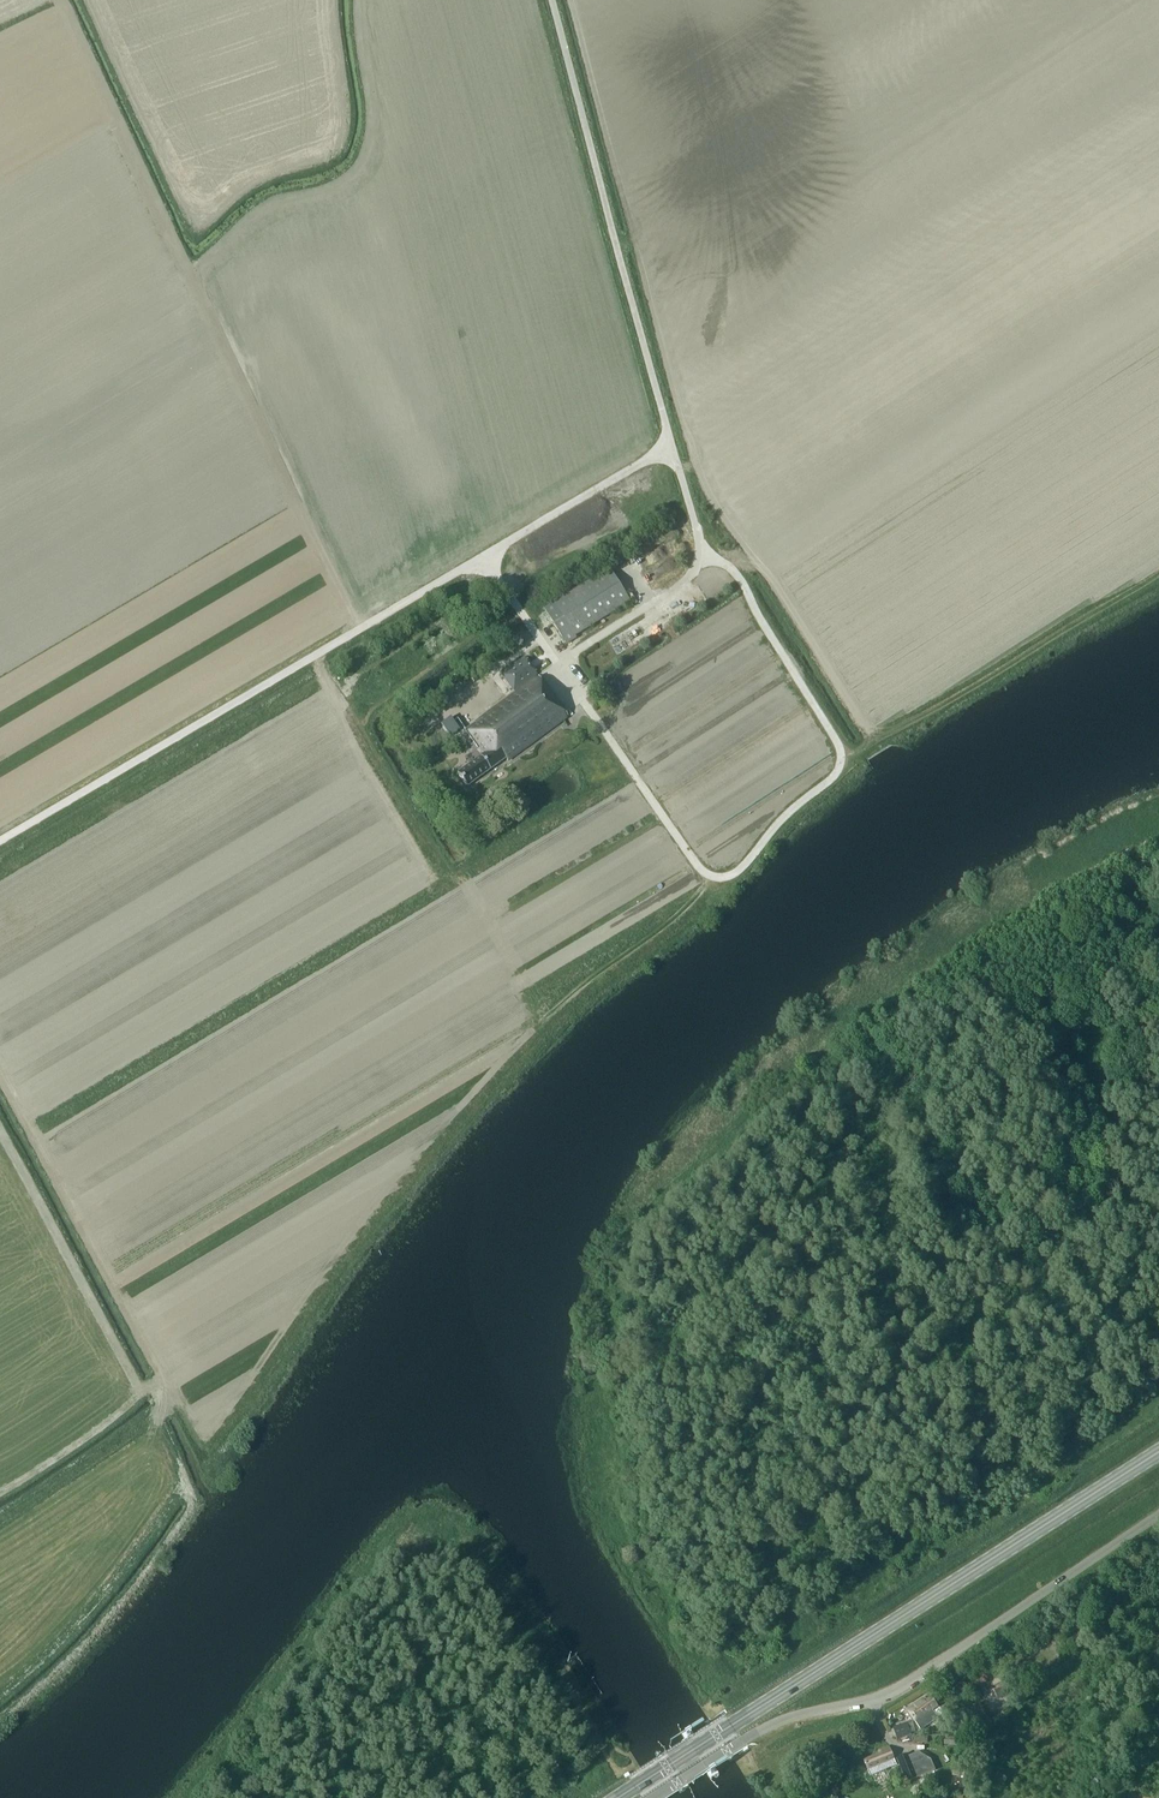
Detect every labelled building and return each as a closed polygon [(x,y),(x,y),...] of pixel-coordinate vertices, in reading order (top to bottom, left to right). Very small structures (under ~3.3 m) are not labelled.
[(610,569),(556,603),(544,610),(566,645),(577,638),(576,636),(630,603),(610,569)] [(502,675),(514,691),(536,675),(523,659),(502,675)] [(475,714),(490,703),(478,687),(444,713),(455,729),(471,717),(476,723),(466,731),(479,748),(484,744),(489,751),(457,774),(467,787),(507,757),(509,760),(568,715),(538,677),(480,720),(475,714)] [(1002,1697),(1010,1695),(1007,1686),(999,1688),(1002,1697)] [(933,1710),(938,1707),(931,1697),(925,1702),(923,1699),(907,1710),(918,1726),(921,1730),(938,1718),(933,1710)] [(960,1720),(963,1726),(969,1722),(966,1717),(960,1720)] [(893,1728),(897,1739),(910,1734),(906,1724),(893,1728)] [(959,1738),(945,1737),(944,1744),(949,1745),(959,1746),(959,1738)] [(863,1761),(870,1776),(896,1765),(889,1747),(879,1751),(880,1754),(863,1761)] [(917,1774),(908,1751),(897,1756),(906,1778),(917,1774)] [(965,1769),(953,1768),(952,1775),(964,1776),(965,1769)]
